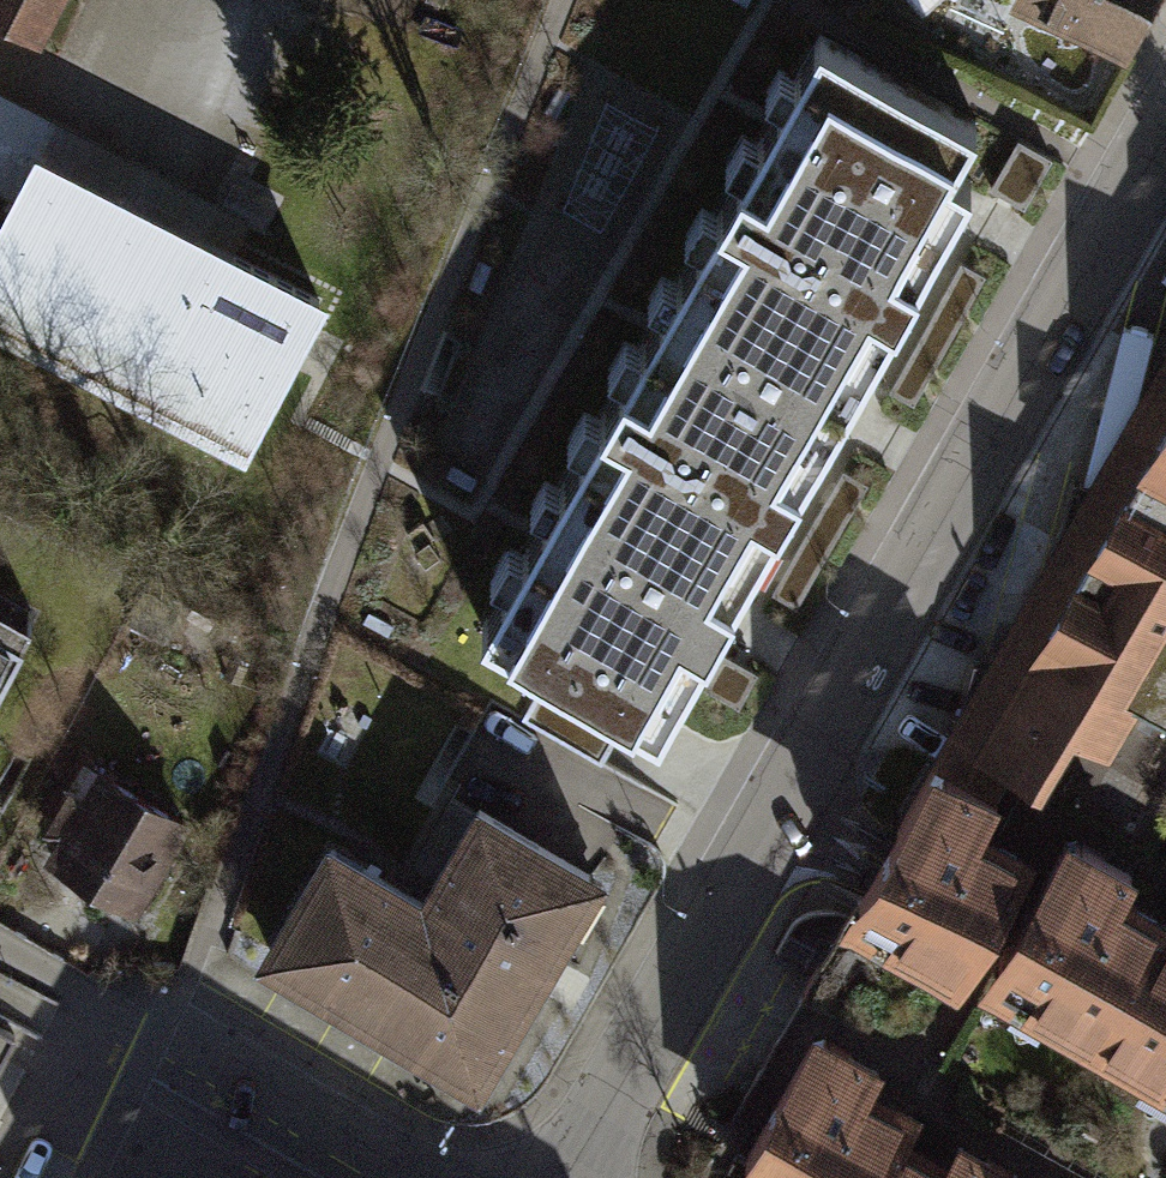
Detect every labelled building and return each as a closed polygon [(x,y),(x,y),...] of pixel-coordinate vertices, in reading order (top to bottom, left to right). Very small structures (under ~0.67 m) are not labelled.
[(34,29),(49,0),(0,0),(0,11),(34,29)] [(1118,49),(1141,0),(1013,0),(1118,49)] [(533,528),(480,621),(663,724),(724,617),(841,410),(960,201),(982,161),(958,147),(982,105),(824,15),(767,114),(650,321),(533,528)] [(54,114),(0,85),(0,192),(11,198),(33,157),(54,114)] [(252,216),(54,114),(33,157),(229,258),(252,216)] [(33,157),(11,198),(0,220),(0,320),(250,448),(323,306),(229,258),(33,157)] [(985,275),(961,260),(890,388),(914,402),(985,275)] [(957,743),(1031,784),(1067,719),(1107,742),(1134,695),(1165,714),(1165,375),(957,743)] [(869,480),(843,465),(771,596),(796,610),(869,480)] [(19,629),(0,620),(0,667),(19,629)] [(944,958),(1013,834),(970,810),(986,782),(931,752),(883,839),(846,904),(944,958)] [(170,823),(81,774),(29,870),(117,918),(170,823)] [(408,888),(311,835),(244,956),(467,1079),(586,864),(460,794),(408,888)] [(1090,1030),(1164,902),(1111,871),(1119,856),(1061,822),(978,966),(1090,1030)] [(1164,902),(1090,1030),(1165,1074),(1165,903),(1164,902)] [(919,1116),(818,1057),(751,1171),(764,1177),(883,1177),(902,1145),(919,1116)] [(902,1145),(883,1177),(958,1177),(902,1145)]
